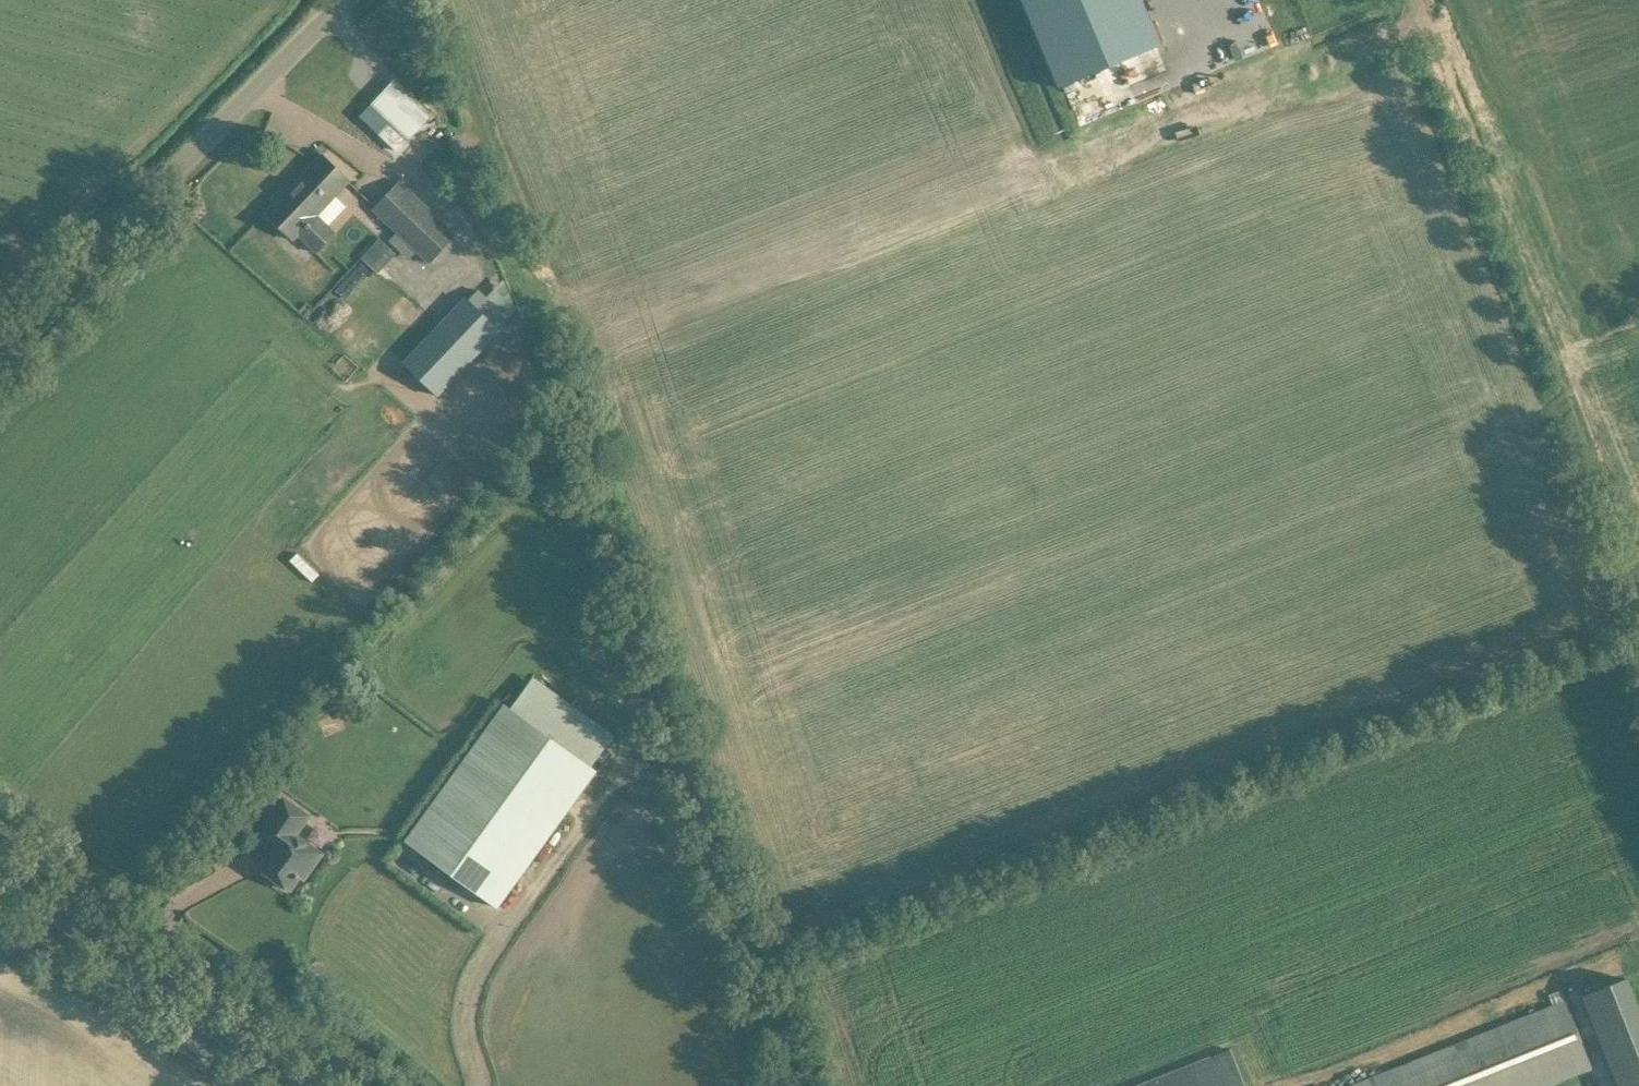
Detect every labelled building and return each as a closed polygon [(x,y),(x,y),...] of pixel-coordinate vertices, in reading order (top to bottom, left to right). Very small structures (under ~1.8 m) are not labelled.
[(1059,88),(1159,46),(1140,0),(1022,0),(1059,88)] [(380,100),(359,122),(378,140),(367,152),(384,169),(417,135),(380,100)] [(266,213),(282,229),(295,241),(299,236),(318,254),(337,234),(318,216),(351,181),(323,154),(266,213)] [(374,212),(429,265),(456,236),(401,183),(374,212)] [(362,256),(379,272),(397,252),(381,236),(362,256)] [(478,288),(471,296),(502,323),(508,316),(478,288)] [(403,363),(436,395),(498,329),(465,298),(403,363)] [(406,843),(498,909),(596,771),(504,705),(406,843)] [(321,854),(302,841),(294,835),(307,817),(284,800),(259,834),(276,845),(260,868),(277,880),(275,882),(284,889),(285,886),(289,889),(299,876),(303,879),(321,854)] [(1581,996),(1617,1085),(1638,1085),(1638,1014),(1625,978),(1581,996)] [(1562,989),(1548,994),(1553,1005),(1566,1000),(1562,989)] [(1592,1063),(1566,1000),(1553,1005),(1352,1085),(1534,1085),(1592,1063)] [(1231,1049),(1138,1085),(1245,1085),(1231,1049)]
